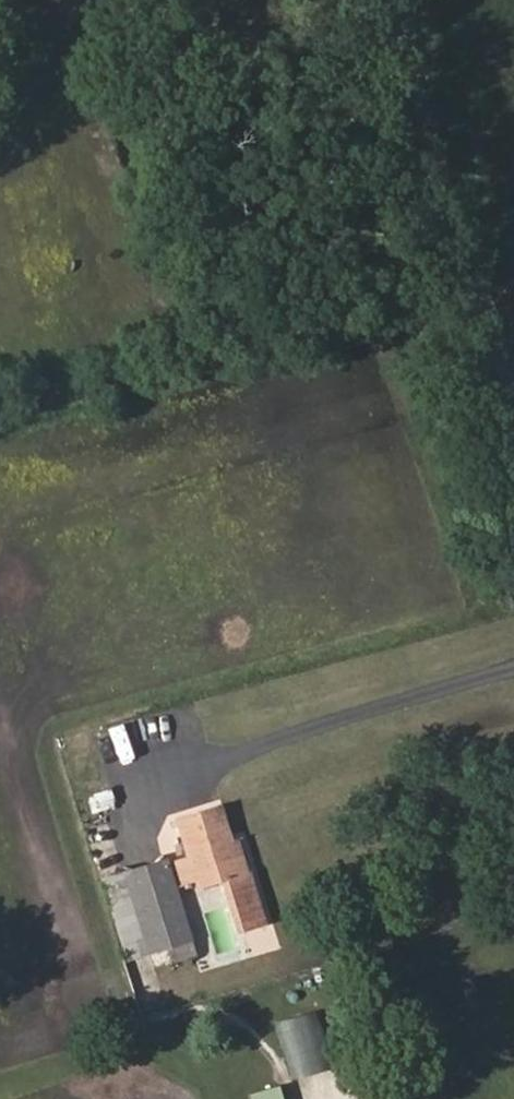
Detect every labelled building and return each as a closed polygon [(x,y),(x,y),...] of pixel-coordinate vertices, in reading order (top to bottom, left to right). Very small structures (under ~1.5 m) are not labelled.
[(106,812),(117,809),(113,792),(102,795),(101,795),(106,812)] [(99,814),(106,812),(101,795),(95,797),(99,814)] [(195,859),(202,882),(219,876),(222,886),(230,883),(244,879),(234,842),(223,807),(184,818),(195,859)] [(240,841),(234,842),(244,879),(250,878),(240,841)] [(186,886),(202,882),(195,859),(179,863),(186,886)] [(138,917),(183,904),(171,862),(126,875),(138,917)] [(138,917),(126,875),(105,881),(128,961),(149,955),(138,917)] [(219,876),(202,882),(204,891),(222,886),(219,876)] [(244,879),(230,883),(245,936),(267,930),(252,877),(250,878),(244,879)] [(195,943),(183,904),(138,917),(149,955),(155,954),(195,943)] [(199,958),(195,943),(155,954),(159,969),(199,958)]
